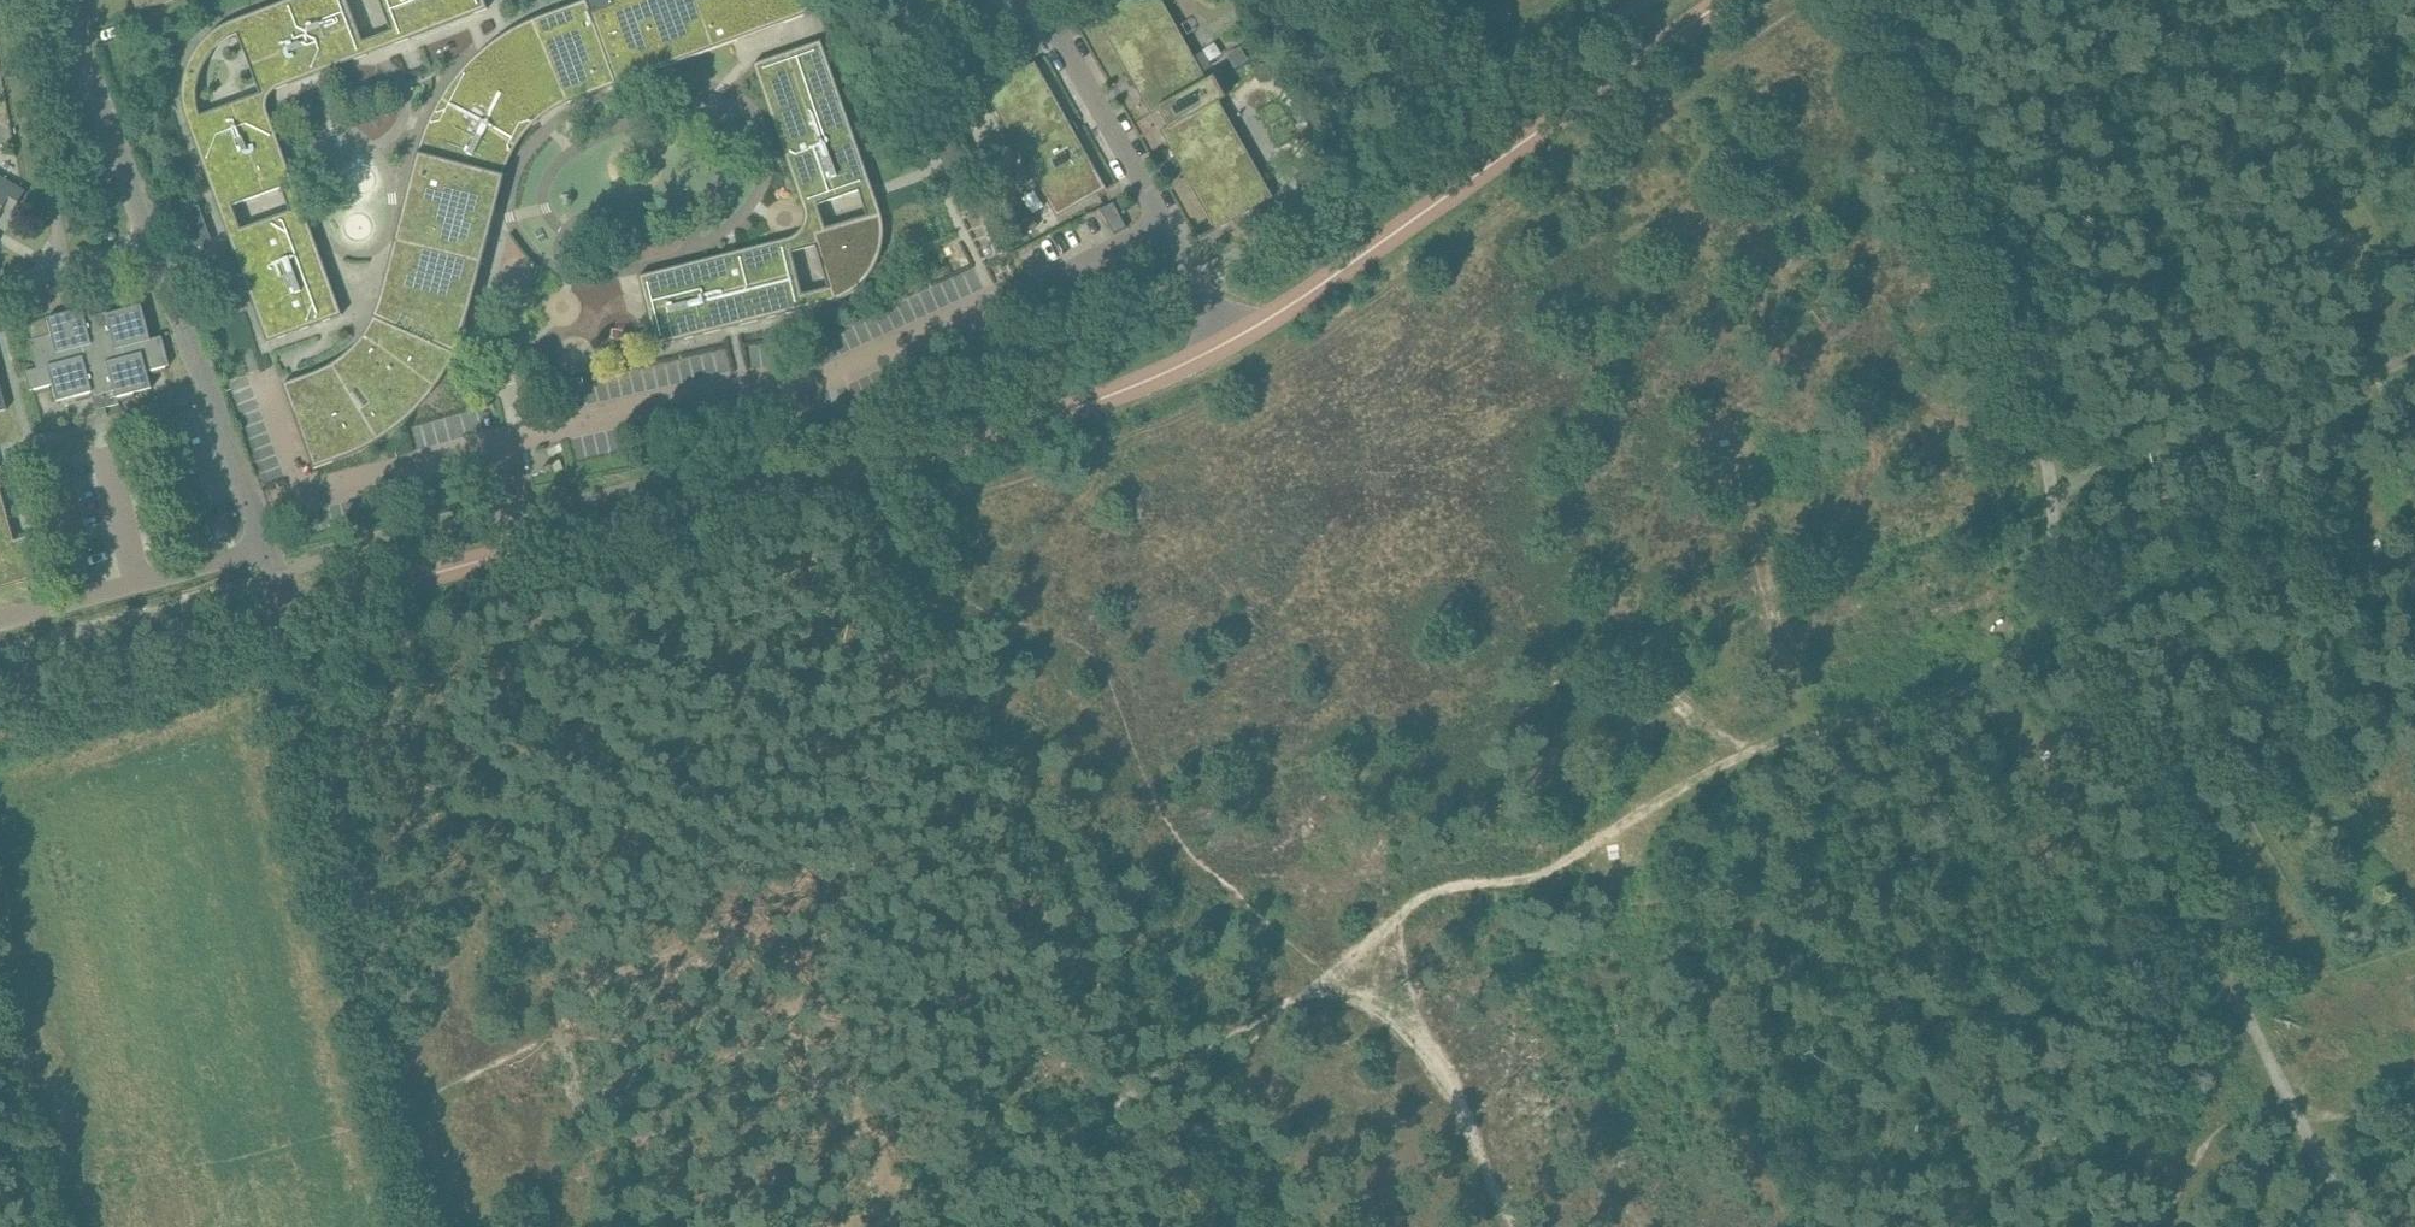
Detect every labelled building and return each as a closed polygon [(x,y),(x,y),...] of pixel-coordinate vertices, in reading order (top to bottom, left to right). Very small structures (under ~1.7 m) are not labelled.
[(137,13),(172,0),(132,0),(137,13)] [(247,16),(275,90),(367,55),(363,42),(347,0),(289,0),(247,16)] [(391,31),(396,44),(488,9),(484,0),(379,0),(391,31)] [(529,22),(565,104),(573,101),(811,14),(806,0),(587,0),(539,18),(529,22)] [(1095,17),(1131,80),(1135,78),(1138,85),(1135,87),(1151,115),(1158,111),(1168,128),(1160,132),(1176,160),(1180,158),(1183,164),(1180,166),(1216,230),(1273,198),(1219,102),(1226,98),(1222,90),(1214,76),(1207,80),(1162,0),(1125,0),(1095,17)] [(954,29),(945,33),(954,50),(962,45),(954,29)] [(821,41),(753,65),(783,152),(787,163),(804,210),(818,206),(859,191),(872,187),(821,41)] [(184,76),(183,84),(197,86),(198,81),(199,75),(201,70),(203,66),(206,61),(209,56),(212,52),(201,43),(197,49),(193,55),(189,62),(186,69),(184,76)] [(403,209),(384,285),(471,308),(506,171),(509,163),(513,155),(517,147),(522,139),(528,132),(534,126),(539,121),(480,53),(475,57),(463,69),(453,82),(443,95),(435,109),(428,124),(423,135),(420,145),(417,156),(403,209)] [(1035,62),(985,91),(1047,200),(1057,218),(1107,190),(1097,171),(1074,132),(1071,134),(1067,127),(1071,125),(1035,62)] [(200,116),(187,121),(219,211),(233,206),(281,188),(294,184),(267,110),(262,95),(261,94),(260,94),(200,116)] [(1321,165),(1296,179),(1303,191),(1328,177),(1321,165)] [(4,209),(12,214),(25,192),(0,178),(0,215),(4,209)] [(1113,203),(1101,210),(1114,234),(1126,228),(1113,203)] [(241,230),(228,234),(268,343),(342,315),(303,207),(290,212),(241,230)] [(823,230),(812,233),(815,244),(816,247),(828,288),(832,302),(838,300),(844,298),(849,295),(855,291),(860,287),(864,283),(868,278),(872,273),(875,267),(878,261),(880,255),(882,249),(883,243),(884,237),(884,231),(883,225),(882,219),(881,213),(868,217),(826,229),(823,230)] [(729,254),(639,277),(656,347),(806,309),(802,295),(792,254),(788,239),(739,251),(729,254)] [(37,369),(26,372),(31,391),(38,389),(48,386),(53,385),(58,401),(92,392),(97,410),(100,410),(120,404),(118,397),(152,388),(148,372),(170,366),(162,336),(151,339),(142,305),(95,318),(96,323),(87,326),(83,309),(47,318),(52,335),(29,341),(37,369)] [(322,405),(294,415),(314,469),(334,462),(342,459),(349,456),(357,453),(374,444),(391,433),(406,421),(420,408),(432,394),(442,379),(452,363),(457,352),(374,315),(369,326),(363,334),(357,342),(350,350),(343,356),(335,362),(326,367),(317,372),(308,375),(308,377),(311,376),(322,405)] [(42,577),(31,535),(15,540),(2,493),(0,486),(0,589),(42,577)]
